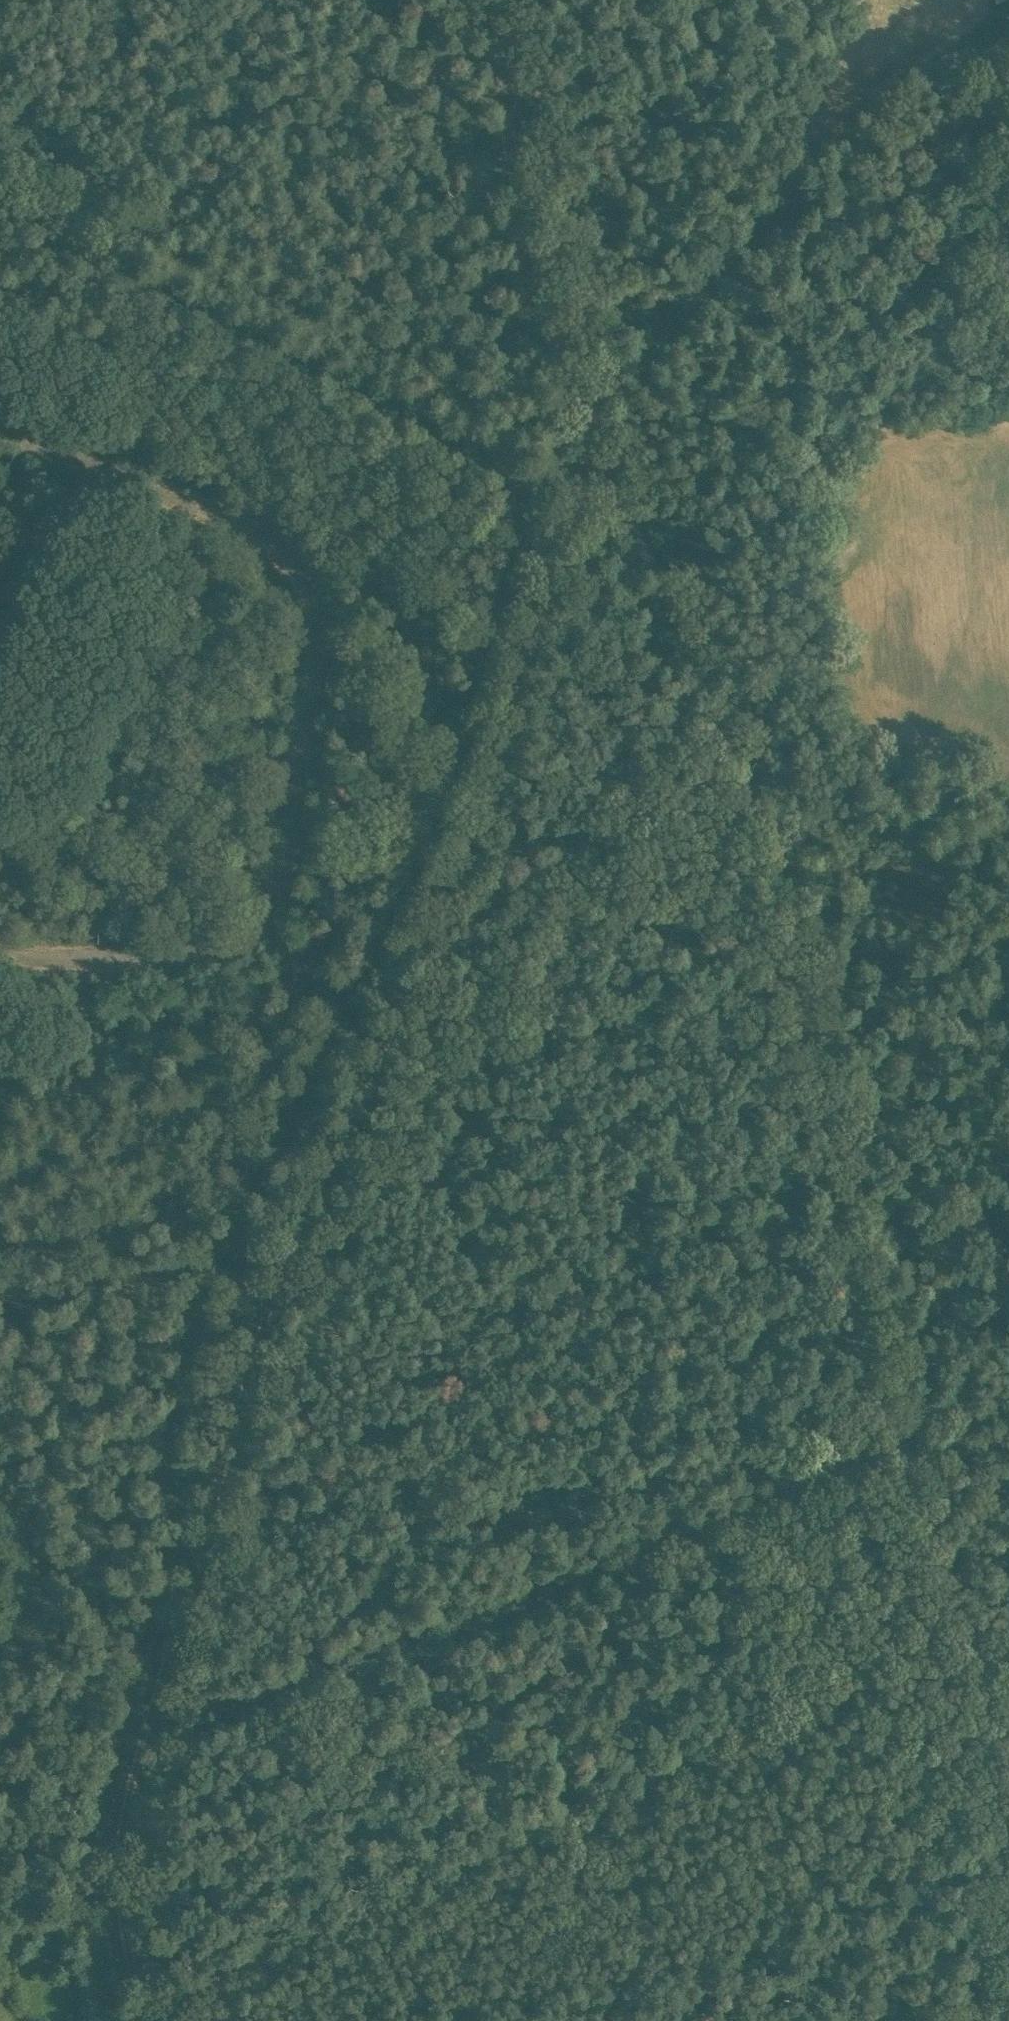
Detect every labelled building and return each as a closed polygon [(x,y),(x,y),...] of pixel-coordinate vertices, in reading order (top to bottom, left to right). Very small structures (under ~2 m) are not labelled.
[(202,1463),(192,1460),(187,1479),(197,1481),(202,1463)]
